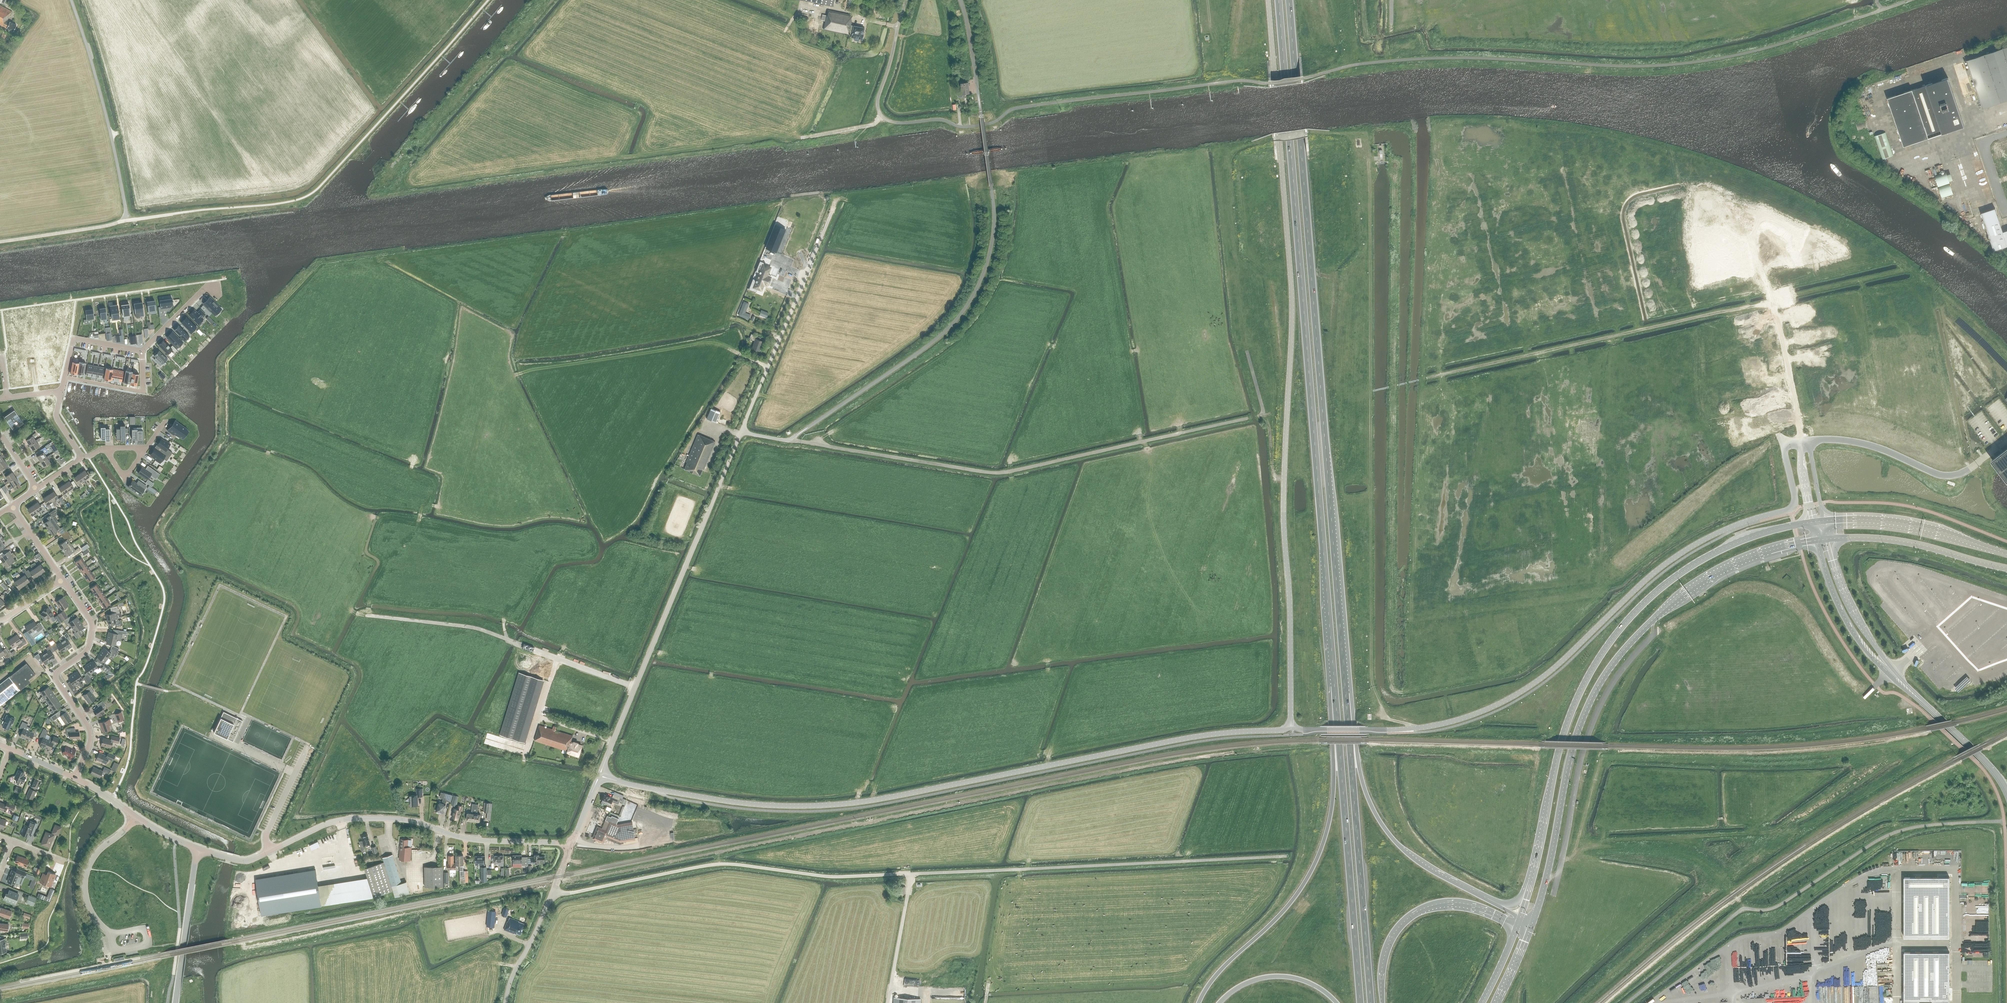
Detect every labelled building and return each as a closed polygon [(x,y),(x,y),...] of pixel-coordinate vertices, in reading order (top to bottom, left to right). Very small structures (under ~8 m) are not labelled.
[(16,25),(7,20),(11,11),(0,6),(0,24),(13,31),(16,25)] [(852,21),(851,21),(852,15),(828,10),(827,16),(822,15),(821,20),(825,21),(823,29),(849,35),(849,33),(852,34),(851,37),(854,38),(854,40),(858,41),(859,39),(862,40),(864,28),(854,26),(851,25),(852,21)] [(1970,71),(1983,108),(2006,100),(2006,48),(1967,61),(1970,71)] [(1904,147),(1929,138),(1942,133),(1943,134),(1964,126),(1948,78),(1926,85),(1912,90),(1888,99),(1904,147)] [(957,92),(957,94),(958,97),(960,97),(962,96),(963,94),(969,94),(967,83),(960,84),(961,91),(959,91),(957,92)] [(1868,128),(1866,121),(1856,124),(1858,131),(1868,128)] [(1893,156),(1886,132),(1874,136),(1882,160),(1893,156)] [(1997,147),(1999,153),(2006,150),(2006,147),(2006,144),(1997,147)] [(1999,153),(2000,158),(2006,156),(2006,150),(1999,153)] [(1942,197),(1955,194),(1951,177),(1954,177),(1952,170),(1936,174),(1942,197)] [(2006,246),(2006,230),(2003,232),(1995,208),(1981,213),(1993,251),(2006,246)] [(1745,221),(1724,226),(1731,255),(1751,250),(1745,221)] [(779,224),(770,247),(779,251),(788,228),(779,224)] [(1759,233),(1762,248),(1768,247),(1765,232),(1759,233)] [(762,267),(752,290),(760,293),(763,286),(767,288),(769,281),(770,280),(766,279),(770,270),(762,267)] [(784,278),(786,273),(778,269),(776,275),(775,274),(772,281),(782,285),(784,278)] [(215,315),(221,309),(210,297),(205,301),(206,302),(204,304),(215,315)] [(163,310),(169,310),(173,305),(172,298),(159,300),(160,307),(158,307),(160,316),(163,316),(163,310)] [(154,300),(147,301),(148,308),(149,312),(155,311),(155,307),(154,300)] [(749,303),(744,301),(738,315),(748,319),(750,315),(745,313),(749,303)] [(142,302),(134,303),(136,317),(140,317),(140,316),(144,316),(142,302)] [(129,304),(122,305),(122,306),(123,314),(123,316),(130,315),(130,314),(129,305),(129,304)] [(118,305),(110,305),(110,306),(112,319),(112,320),(120,319),(119,318),(118,306),(118,305)] [(105,319),(105,323),(108,323),(106,307),(100,308),(101,320),(105,319)] [(87,320),(94,319),(93,309),(85,310),(87,320)] [(198,324),(203,319),(202,318),(205,314),(200,309),(197,313),(194,309),(189,315),(198,324)] [(761,310),(759,315),(766,318),(769,313),(761,310)] [(196,327),(187,317),(181,323),(191,332),(190,331),(195,326),(196,327)] [(174,330),(185,341),(189,336),(179,325),(174,330)] [(183,343),(172,332),(166,338),(177,350),(183,343)] [(751,334),(749,339),(755,341),(755,342),(752,348),(759,351),(762,345),(763,342),(760,340),(761,338),(751,334)] [(177,350),(172,345),(170,347),(163,340),(158,345),(167,354),(172,349),(175,352),(177,350)] [(168,359),(159,350),(154,356),(156,358),(154,359),(160,366),(165,362),(166,362),(165,361),(168,359)] [(72,361),(70,373),(77,374),(79,362),(79,363),(78,362),(79,360),(74,359),(73,362),(72,361)] [(79,362),(77,374),(84,375),(86,363),(79,362)] [(106,368),(104,379),(111,381),(113,369),(106,368)] [(126,370),(124,382),(130,383),(130,384),(132,372),(126,370)] [(132,372),(130,384),(137,386),(139,374),(132,373),(133,372),(132,372)] [(711,408),(707,419),(716,422),(720,412),(711,408)] [(18,427),(24,424),(14,410),(4,417),(9,425),(14,422),(18,427)] [(186,434),(189,432),(186,428),(175,421),(172,425),(167,430),(174,435),(175,433),(183,439),(186,434)] [(120,428),(116,428),(116,439),(120,438),(121,440),(125,440),(125,433),(128,433),(128,428),(125,428),(125,425),(120,425),(120,428)] [(105,427),(101,427),(101,439),(105,439),(105,441),(107,441),(110,441),(110,429),(105,429),(105,427)] [(138,429),(132,429),(132,439),(137,439),(137,441),(143,440),(143,430),(138,430),(138,429)] [(36,441),(36,440),(33,437),(37,435),(35,433),(32,435),(32,436),(26,440),(29,445),(36,441)] [(704,470),(715,442),(698,435),(686,462),(687,463),(684,469),(700,476),(703,469),(704,470)] [(40,440),(41,439),(40,437),(36,440),(36,441),(29,445),(33,451),(39,446),(37,442),(40,440)] [(154,451),(150,455),(156,459),(155,460),(160,463),(163,458),(167,461),(170,456),(172,453),(172,452),(167,449),(170,444),(166,441),(165,442),(161,439),(159,443),(158,444),(159,445),(155,451),(154,450),(154,451)] [(48,451),(46,449),(45,447),(37,453),(38,455),(37,456),(40,462),(47,457),(44,454),(48,451)] [(1992,460),(2006,479),(2006,449),(1992,460)] [(48,459),(51,456),(50,455),(47,457),(40,462),(44,467),(50,463),(48,459)] [(61,459),(59,457),(56,459),(60,465),(66,461),(63,458),(61,459)] [(150,475),(156,479),(159,474),(148,466),(145,469),(142,467),(138,473),(147,479),(150,475)] [(84,480),(83,481),(86,484),(88,483),(85,479),(89,476),(89,475),(91,474),(89,470),(86,472),(85,470),(80,474),(84,480)] [(16,477),(12,472),(9,474),(8,471),(4,474),(8,480),(5,483),(6,485),(9,482),(16,477)] [(80,483),(83,481),(84,480),(80,474),(74,477),(79,484),(78,484),(80,488),(82,486),(80,483)] [(17,489),(20,487),(18,483),(19,483),(16,477),(9,482),(12,486),(8,488),(10,490),(13,487),(15,485),(17,489)] [(75,489),(78,487),(73,481),(71,482),(69,481),(64,484),(68,491),(70,495),(72,493),(70,490),(73,487),(75,489)] [(139,481),(137,484),(133,481),(128,487),(138,494),(143,488),(145,489),(147,487),(139,481)] [(64,493),(68,491),(64,484),(59,488),(63,494),(62,494),(65,498),(67,497),(64,493)] [(54,505),(56,504),(54,500),(58,498),(54,491),(48,495),(53,501),(52,502),(54,505)] [(49,504),(52,502),(53,501),(48,495),(43,498),(47,505),(49,509),(51,507),(49,504)] [(37,512),(38,511),(42,508),(38,502),(33,505),(37,512)] [(41,515),(38,511),(37,512),(33,505),(27,509),(32,515),(31,516),(33,519),(35,518),(33,515),(36,512),(39,516),(41,515)] [(56,523),(58,522),(55,516),(56,515),(55,513),(56,511),(55,509),(49,514),(50,516),(46,518),(48,521),(44,523),(48,529),(56,523)] [(63,527),(60,529),(56,523),(48,529),(52,535),(58,530),(60,533),(66,529),(65,527),(63,527)] [(71,545),(68,540),(72,537),(68,531),(62,535),(63,538),(64,538),(65,541),(59,545),(63,551),(71,545)] [(63,551),(66,556),(73,552),(75,554),(80,550),(79,548),(75,550),(71,545),(63,551)] [(12,554),(10,551),(4,555),(2,552),(0,554),(0,558),(3,562),(14,554),(13,553),(12,554)] [(16,556),(14,554),(3,562),(6,567),(5,567),(7,570),(8,572),(9,571),(9,570),(12,568),(12,567),(12,566),(10,564),(15,561),(13,558),(16,556)] [(78,567),(85,563),(81,558),(75,562),(78,567)] [(45,571),(40,564),(37,567),(34,563),(32,564),(39,574),(45,571)] [(82,572),(88,568),(85,563),(78,567),(82,572)] [(30,571),(30,572),(32,575),(34,578),(39,574),(32,564),(31,565),(33,569),(30,571)] [(85,577),(92,573),(88,568),(82,572),(85,577)] [(17,572),(16,573),(17,575),(24,585),(30,581),(27,578),(25,574),(24,575),(21,577),(19,573),(18,574),(17,572)] [(24,585),(17,575),(16,573),(12,575),(13,577),(15,576),(18,579),(14,582),(19,589),(24,585)] [(88,582),(95,578),(92,573),(85,577),(88,582)] [(94,593),(100,589),(97,584),(90,588),(94,593)] [(97,598),(104,594),(100,589),(94,593),(97,598)] [(100,603),(107,599),(104,594),(97,598),(100,603)] [(63,597),(56,602),(62,610),(68,605),(63,597)] [(104,608),(110,604),(107,599),(100,603),(104,608)] [(106,615),(108,620),(118,618),(122,617),(121,613),(120,613),(119,608),(117,609),(117,606),(112,607),(113,613),(106,615)] [(56,620),(55,618),(48,608),(43,611),(43,612),(41,614),(44,620),(47,618),(48,619),(50,617),(53,622),(56,620)] [(68,617),(63,610),(58,614),(62,620),(68,617)] [(77,617),(74,619),(72,615),(64,621),(66,625),(69,623),(72,628),(80,622),(77,617)] [(121,620),(118,621),(118,618),(108,620),(109,625),(116,624),(116,627),(123,625),(121,620)] [(43,628),(39,623),(36,624),(34,621),(29,625),(29,624),(25,627),(29,634),(36,629),(38,632),(43,628)] [(80,629),(84,627),(80,622),(72,628),(75,632),(73,634),(76,638),(84,633),(83,633),(80,629)] [(121,640),(122,634),(127,634),(127,631),(121,631),(121,630),(116,630),(115,633),(109,632),(109,634),(108,634),(107,637),(117,640),(117,639),(121,640)] [(33,639),(27,631),(23,634),(29,642),(33,639)] [(61,642),(67,650),(72,647),(68,641),(71,639),(67,633),(64,635),(66,638),(63,640),(61,638),(59,639),(61,642)] [(8,641),(13,648),(17,645),(19,648),(26,643),(23,638),(21,640),(17,634),(8,641)] [(61,642),(56,645),(53,640),(49,642),(55,650),(59,648),(62,653),(67,650),(61,642)] [(48,651),(45,653),(50,661),(55,658),(52,653),(55,650),(51,645),(46,648),(48,651)] [(3,655),(6,659),(11,655),(7,650),(5,652),(0,646),(0,657),(3,655)] [(117,654),(110,651),(109,652),(104,648),(103,650),(102,650),(100,652),(108,658),(110,655),(111,656),(116,656),(117,654)] [(105,662),(108,658),(100,652),(98,655),(99,655),(98,657),(105,662)] [(46,665),(50,661),(45,653),(40,656),(38,653),(34,656),(40,664),(44,662),(46,665)] [(91,662),(88,664),(94,672),(96,674),(102,670),(100,667),(98,668),(93,661),(92,662),(91,662)] [(35,674),(26,663),(0,684),(0,705),(20,690),(18,688),(35,674)] [(91,674),(94,672),(88,664),(86,666),(84,667),(87,672),(84,674),(85,676),(88,675),(90,677),(91,677),(91,676),(92,675),(92,674),(91,674)] [(109,671),(109,670),(103,666),(102,668),(107,673),(110,675),(112,673),(109,671)] [(79,682),(83,679),(78,672),(76,673),(73,674),(78,682),(78,683),(81,687),(84,685),(82,683),(81,683),(79,682)] [(525,743),(544,680),(519,672),(499,735),(525,743)] [(70,681),(67,683),(74,693),(77,691),(73,685),(78,682),(73,674),(70,676),(70,677),(68,678),(70,681)] [(92,693),(94,691),(91,686),(85,690),(87,693),(83,695),(86,700),(86,699),(89,703),(96,699),(92,693)] [(43,697),(51,692),(48,687),(40,692),(40,691),(37,693),(39,695),(41,693),(43,696),(41,698),(42,700),(44,698),(43,697)] [(47,702),(55,696),(51,692),(43,697),(44,698),(47,702)] [(50,706),(58,701),(55,696),(47,702),(49,705),(47,707),(48,709),(51,707),(50,706)] [(53,711),(61,706),(58,701),(50,706),(51,707),(52,710),(50,711),(52,713),(54,712),(53,711)] [(104,713),(103,712),(104,711),(102,708),(106,705),(103,701),(97,705),(98,707),(93,711),(97,716),(99,715),(100,716),(104,713)] [(71,719),(65,712),(62,714),(60,711),(51,717),(49,718),(52,722),(60,716),(65,723),(71,719)] [(118,721),(124,719),(121,712),(115,714),(118,721)] [(214,732),(233,741),(243,721),(223,712),(214,732)] [(13,723),(15,719),(7,715),(5,720),(6,720),(3,726),(3,728),(5,729),(6,728),(9,729),(12,723),(13,723)] [(103,732),(109,729),(108,726),(108,727),(107,725),(111,724),(110,719),(99,723),(103,732)] [(30,728),(27,726),(28,724),(22,721),(19,728),(23,730),(20,736),(25,739),(29,731),(28,731),(30,728)] [(578,756),(582,745),(577,744),(578,743),(574,742),(574,743),(571,742),(573,736),(556,730),(557,727),(554,726),(553,729),(539,725),(535,740),(568,751),(567,752),(578,756)] [(36,736),(39,731),(34,728),(32,732),(29,731),(25,739),(30,741),(33,734),(36,736)] [(47,734),(45,733),(46,731),(46,730),(43,728),(38,738),(42,740),(39,745),(45,748),(48,740),(45,738),(47,734)] [(73,728),(75,728),(66,728),(67,735),(70,735),(70,738),(79,738),(79,732),(73,732),(73,728)] [(48,740),(45,748),(50,750),(53,744),(56,745),(59,738),(54,736),(53,737),(53,738),(50,736),(48,740)] [(118,743),(119,737),(112,736),(111,739),(103,738),(101,745),(111,747),(112,741),(118,743)] [(72,757),(76,750),(70,747),(71,744),(63,741),(62,744),(66,746),(62,753),(68,755),(67,758),(71,760),(72,757)] [(106,764),(108,759),(113,761),(115,755),(108,752),(106,755),(99,752),(96,759),(106,764)] [(104,767),(102,771),(93,767),(90,773),(100,777),(101,774),(104,775),(105,772),(108,774),(110,770),(104,767)] [(23,776),(24,772),(18,770),(16,775),(14,776),(15,780),(16,779),(18,780),(16,784),(19,785),(21,780),(23,782),(26,777),(23,776)] [(32,799),(41,780),(35,777),(32,786),(31,789),(30,788),(26,796),(32,799)] [(21,789),(16,786),(13,792),(19,794),(21,789)] [(418,806),(417,797),(422,796),(422,788),(417,789),(417,795),(410,795),(410,806),(418,806)] [(445,792),(443,800),(446,801),(450,802),(453,795),(445,792)] [(604,797),(602,801),(607,804),(610,806),(612,802),(618,804),(620,801),(621,801),(625,803),(626,800),(622,798),(620,797),(613,795),(612,797),(610,796),(610,797),(604,795),(604,797)] [(438,802),(436,811),(443,813),(445,804),(446,801),(443,800),(442,803),(438,802)] [(13,810),(15,805),(7,801),(6,805),(0,802),(0,809),(5,811),(7,808),(13,810)] [(475,804),(472,804),(471,813),(467,813),(467,820),(473,821),(475,804)] [(460,813),(462,806),(459,805),(458,809),(454,808),(452,817),(458,819),(460,813)] [(31,813),(30,817),(40,822),(42,817),(31,813)] [(636,829),(633,829),(632,822),(620,824),(620,825),(616,824),(619,819),(612,816),(611,817),(608,816),(606,820),(610,821),(608,825),(607,825),(607,826),(607,827),(606,830),(608,831),(605,838),(616,843),(616,842),(620,843),(621,843),(621,844),(624,843),(623,841),(635,840),(634,833),(637,833),(636,829)] [(30,830),(34,832),(37,823),(30,821),(28,826),(25,825),(23,829),(22,828),(20,834),(28,837),(30,830)] [(58,835),(61,827),(55,825),(52,833),(58,835)] [(608,831),(606,830),(597,826),(594,835),(594,836),(594,838),(599,840),(599,841),(603,843),(605,838),(608,831)] [(50,843),(53,835),(46,832),(41,844),(49,847),(49,846),(50,846),(51,844),(50,843)] [(359,841),(362,852),(365,851),(364,846),(370,845),(368,835),(362,837),(362,841),(359,841)] [(408,847),(408,839),(401,839),(399,859),(410,860),(412,847),(408,847)] [(320,846),(318,841),(309,845),(312,850),(320,846)] [(373,897),(393,891),(395,897),(405,894),(410,893),(406,882),(401,883),(392,854),(383,857),(384,862),(364,868),(367,877),(373,897)] [(456,869),(456,867),(456,863),(454,863),(453,855),(448,855),(449,864),(448,864),(448,870),(456,869)] [(499,866),(504,866),(503,861),(504,861),(503,855),(495,856),(495,861),(495,864),(499,864),(499,866)] [(528,857),(522,857),(522,855),(513,855),(513,863),(522,863),(522,865),(528,865),(528,857)] [(544,861),(544,856),(539,856),(539,855),(534,855),(534,857),(528,857),(528,863),(529,863),(539,863),(544,863),(544,861)] [(18,864),(26,867),(28,859),(21,857),(17,856),(15,862),(19,864),(18,864)] [(485,856),(475,856),(475,862),(475,865),(485,865),(485,862),(485,856)] [(323,877),(334,882),(343,864),(332,859),(323,877)] [(425,887),(443,886),(443,866),(425,867),(425,887)] [(36,868),(34,867),(32,872),(34,873),(34,874),(38,875),(41,869),(37,867),(36,868)] [(12,870),(7,881),(15,884),(18,876),(23,878),(24,875),(25,872),(18,869),(17,868),(16,872),(12,870)] [(316,870),(256,880),(262,915),(321,905),(318,885),(316,870)] [(463,871),(460,871),(460,883),(466,883),(466,882),(468,882),(468,871),(465,871),(463,871)] [(56,875),(48,872),(46,876),(43,875),(40,882),(44,883),(44,882),(52,884),(56,875)] [(373,897),(367,877),(320,885),(323,905),(373,897)] [(1950,937),(1950,877),(1904,877),(1904,937),(1950,937)] [(905,886),(897,886),(897,893),(905,894),(905,886)] [(47,896),(46,896),(44,900),(50,902),(55,890),(51,888),(47,896)] [(11,902),(15,903),(18,894),(9,890),(8,894),(6,893),(4,899),(7,900),(7,901),(11,903),(11,902)] [(28,895),(27,899),(33,901),(31,905),(33,906),(36,898),(34,897),(28,895)] [(1,907),(0,909),(0,914),(9,917),(11,911),(1,907)] [(488,912),(487,926),(493,926),(495,911),(492,911),(488,910),(488,912)] [(518,922),(519,921),(510,917),(508,921),(507,921),(504,929),(513,933),(513,934),(517,935),(517,933),(520,934),(524,924),(518,922)] [(1904,1002),(1949,1002),(1950,952),(1904,952),(1904,1002)]
